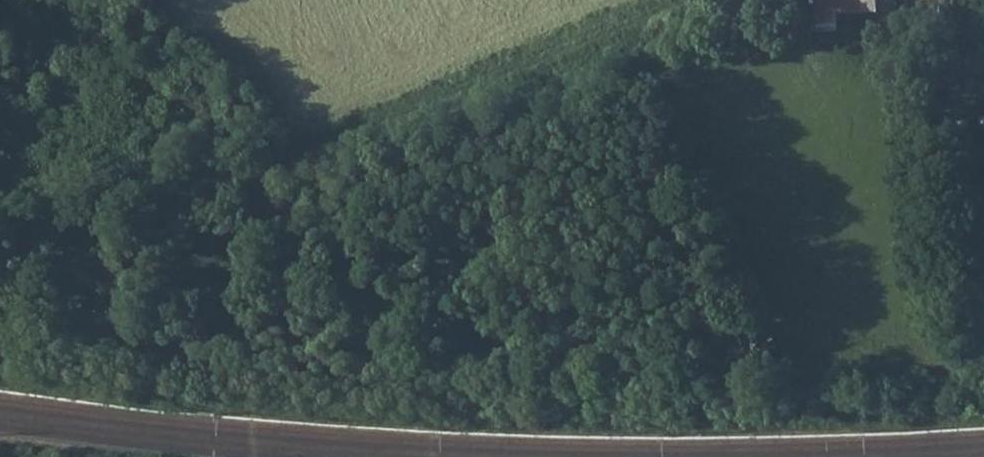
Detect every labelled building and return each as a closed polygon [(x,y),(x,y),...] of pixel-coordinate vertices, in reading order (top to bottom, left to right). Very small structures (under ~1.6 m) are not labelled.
[(836,10),(891,8),(890,0),(835,0),(836,10)]
